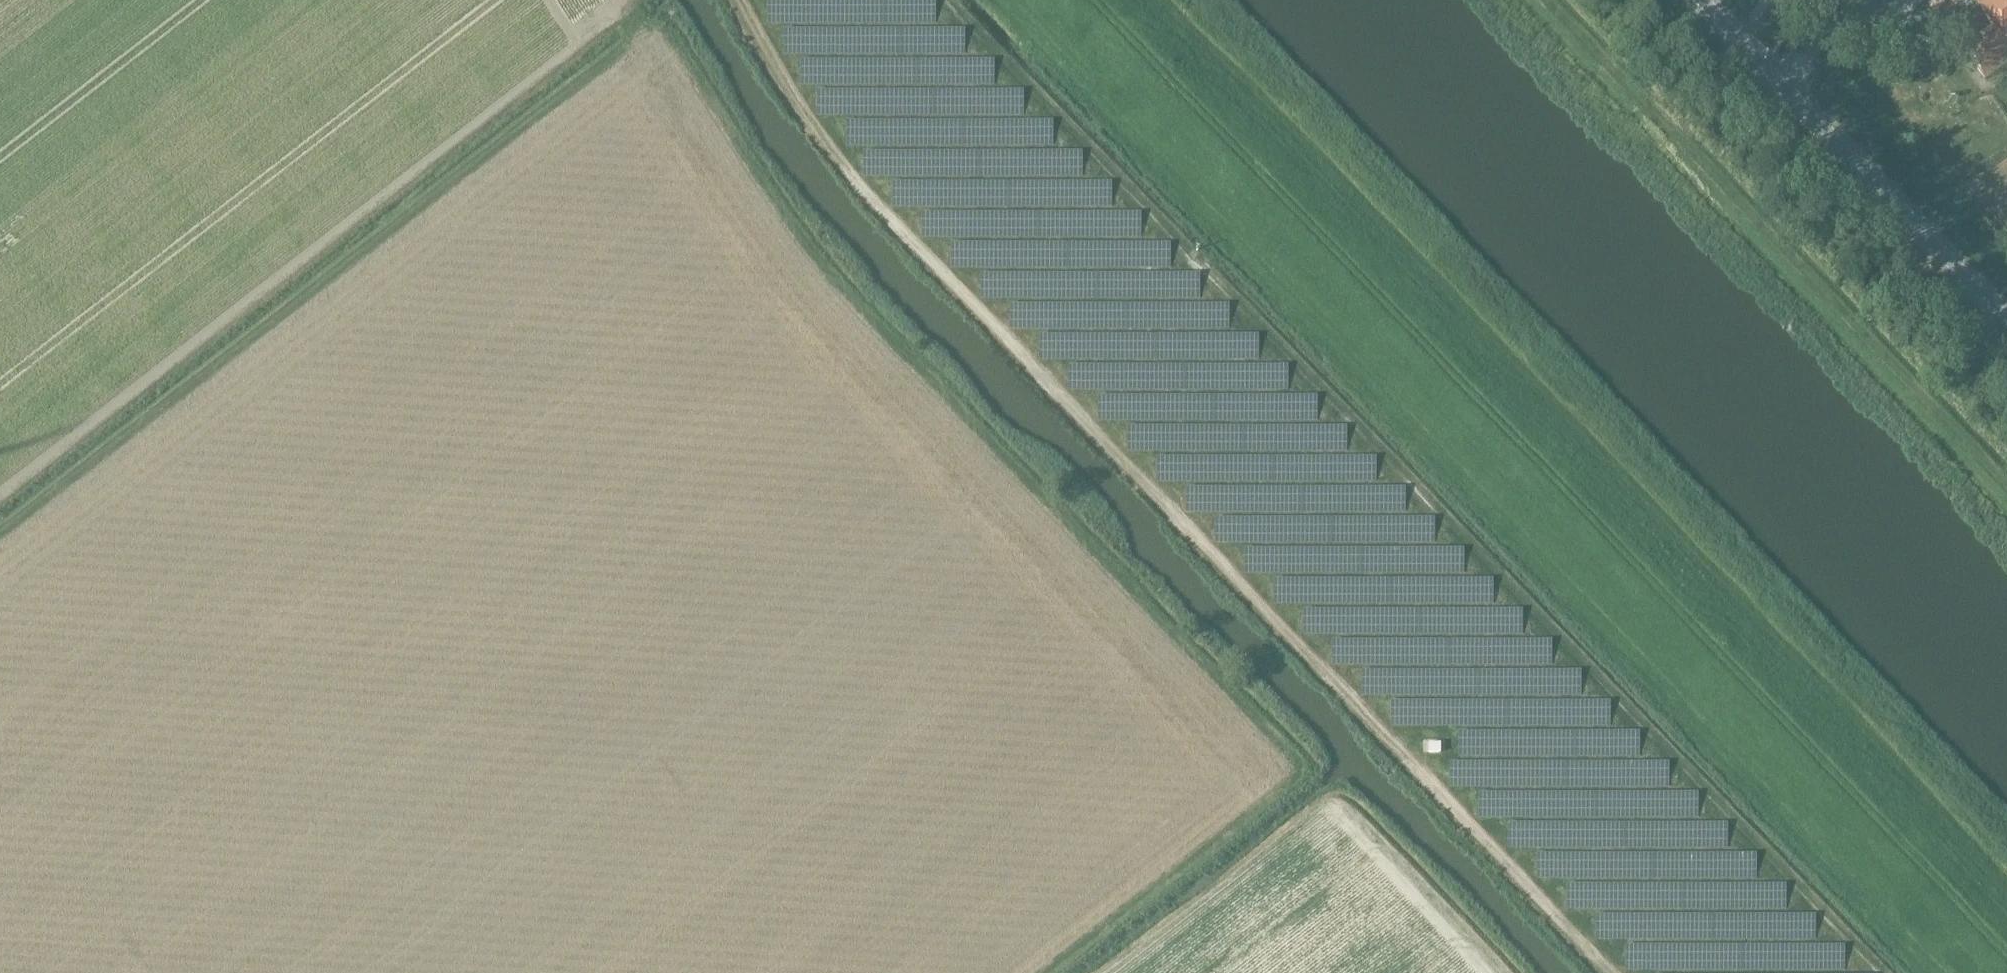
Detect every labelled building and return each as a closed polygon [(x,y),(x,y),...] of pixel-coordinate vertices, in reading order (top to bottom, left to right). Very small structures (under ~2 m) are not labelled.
[(2006,69),(2006,0),(1974,0),(1994,28),(1963,50),(1984,80),(2003,66),(2005,70),(2006,69)]
